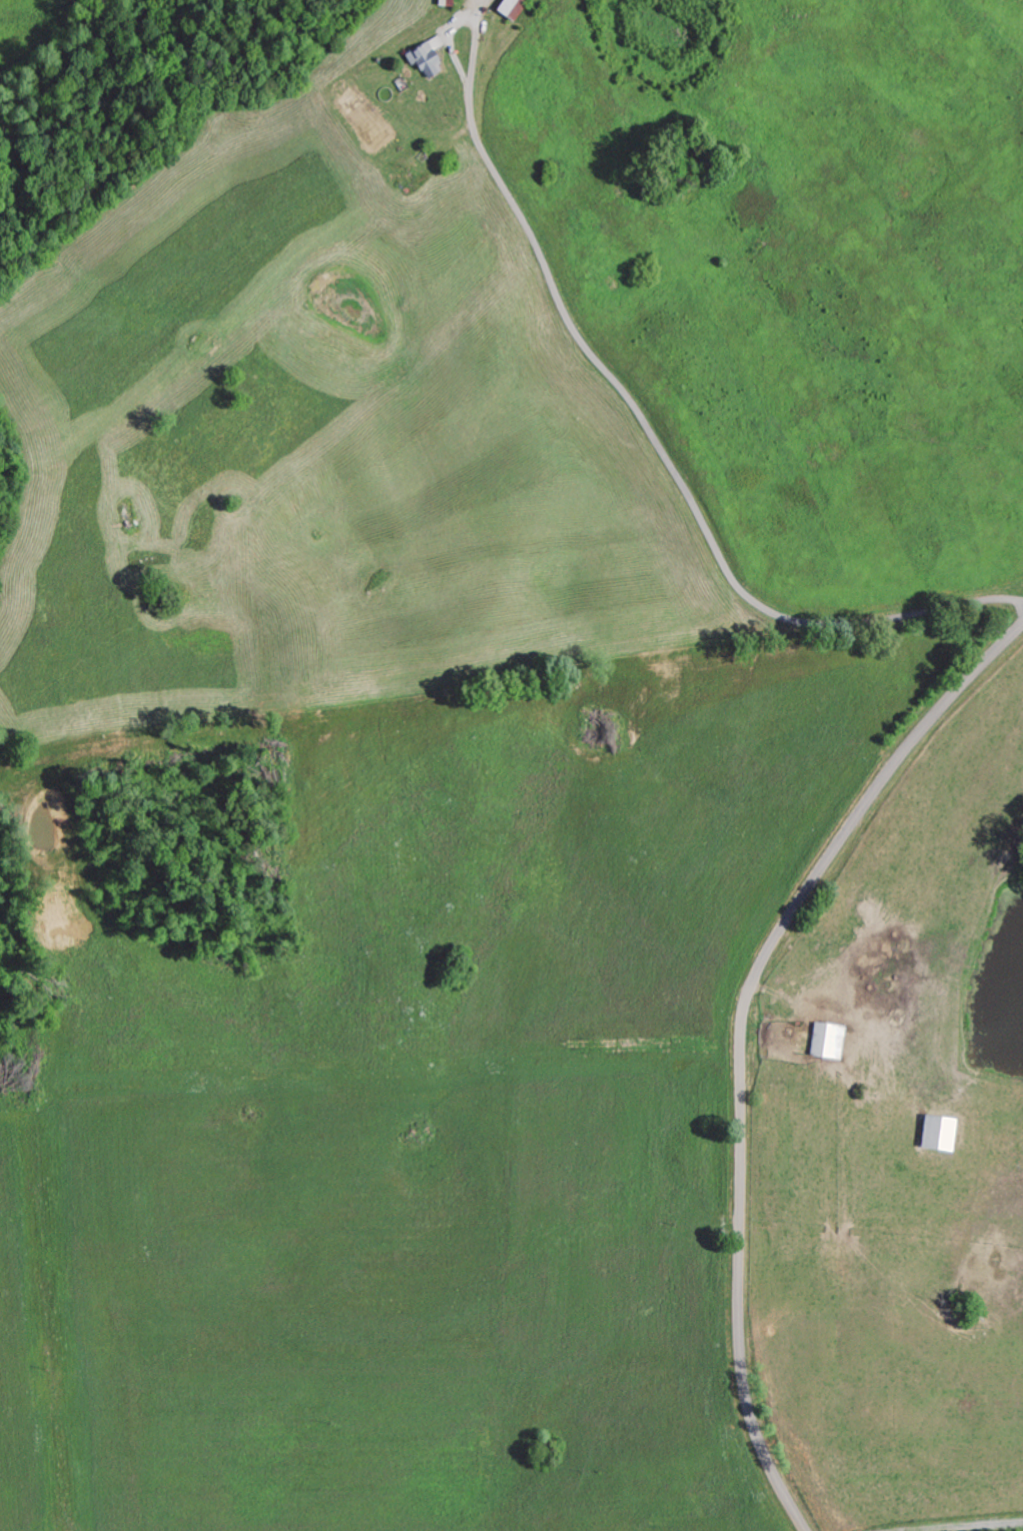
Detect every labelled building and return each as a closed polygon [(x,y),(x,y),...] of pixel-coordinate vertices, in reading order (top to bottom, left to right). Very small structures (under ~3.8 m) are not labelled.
[(514,20),(529,0),(502,0),(497,7),(514,20)] [(404,52),(410,64),(418,60),(426,77),(444,69),(434,49),(445,43),(441,35),(404,52)] [(841,1060),(846,1025),(815,1021),(810,1055),(841,1060)] [(957,1118),(925,1115),(922,1149),(953,1152),(957,1118)]
